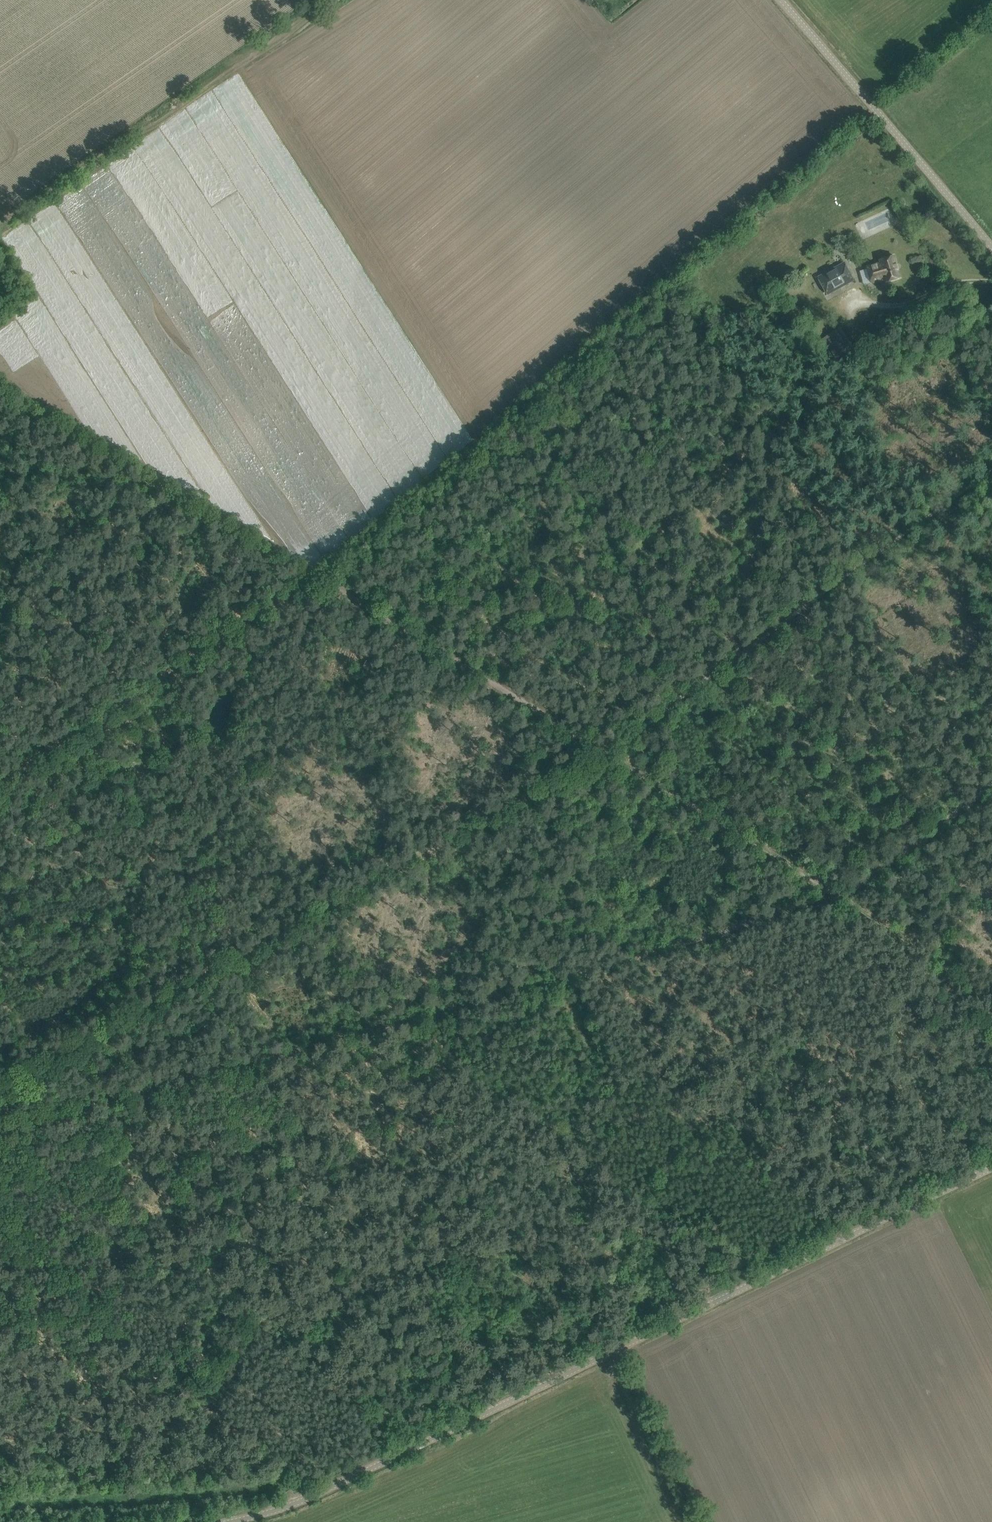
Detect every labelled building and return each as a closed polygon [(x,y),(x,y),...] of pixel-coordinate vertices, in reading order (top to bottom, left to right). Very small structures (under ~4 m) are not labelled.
[(885,282),(891,280),(901,277),(894,255),(884,258),(877,260),(877,263),(867,267),(872,284),(882,281),(879,276),(884,275),(884,276),(883,277),(885,282)] [(854,280),(845,263),(818,278),(827,295),(854,280)] [(808,338),(797,329),(793,334),(804,343),(808,338)]
